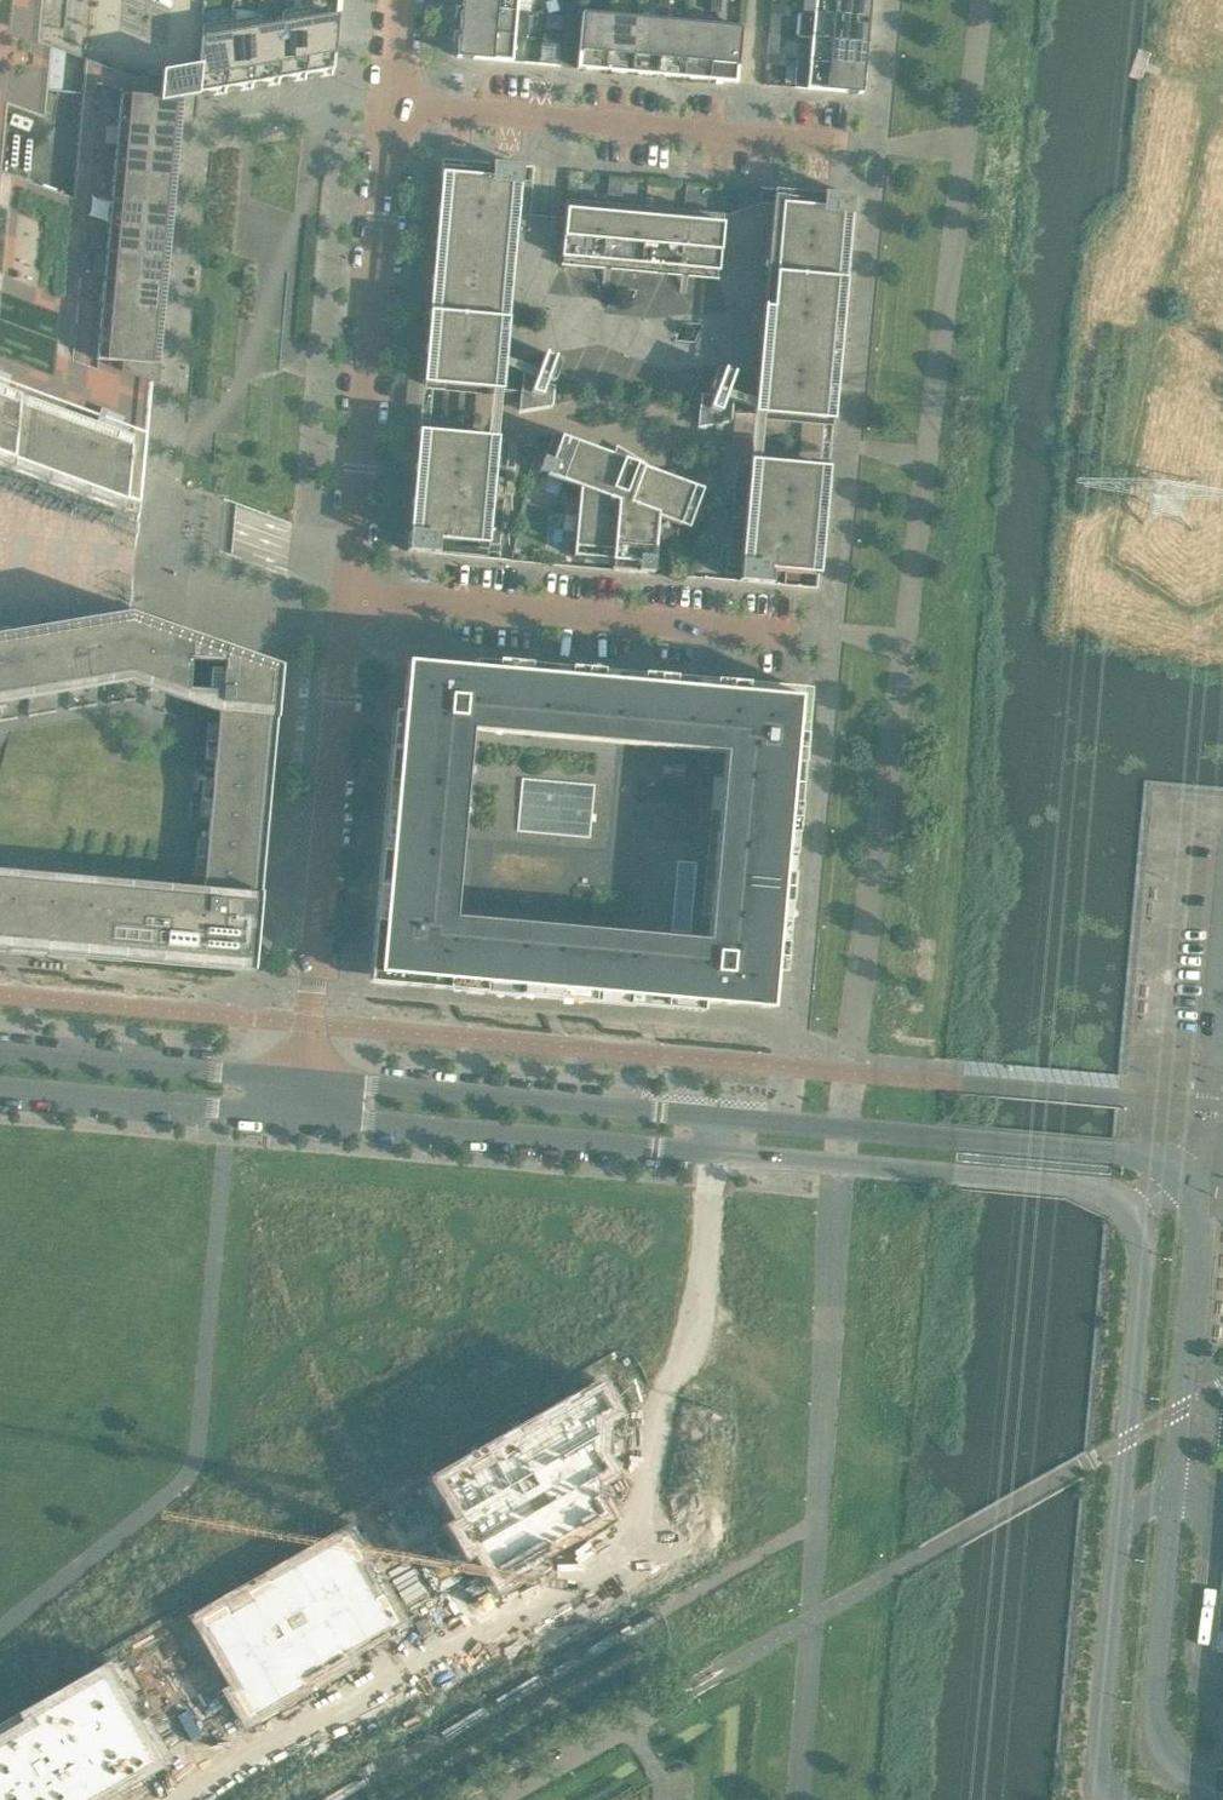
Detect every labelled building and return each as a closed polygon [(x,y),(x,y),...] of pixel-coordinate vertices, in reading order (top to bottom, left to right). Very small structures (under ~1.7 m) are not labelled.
[(252,972),(279,668),(129,614),(138,521),(218,550),(218,551),(276,573),(287,577),(288,575),(292,525),(292,523),(291,523),(223,498),(223,499),(166,479),(168,467),(194,179),(185,176),(190,98),(198,97),(198,93),(201,66),(199,66),(196,66),(162,72),(147,75),(134,77),(121,73),(110,69),(99,64),(89,61),(84,59),(51,47),(38,41),(42,0),(0,0),(0,950),(252,972)] [(517,0),(462,0),(461,6),(529,13),(529,12),(517,11),(517,0)] [(813,14),(868,18),(870,0),(814,0),(813,14)] [(668,13),(668,3),(658,2),(658,12),(668,13)] [(720,12),(721,3),(711,2),(710,12),(720,12)] [(780,15),(781,6),(771,5),(770,15),(780,15)] [(526,37),(529,13),(461,6),(459,31),(526,37)] [(790,16),(791,6),(781,6),(780,15),(790,16)] [(283,24),(278,79),(280,79),(305,74),(310,19),(312,19),(313,7),(311,7),(284,12),(283,12),(282,24),(283,24)] [(801,12),(799,37),(811,38),(866,43),(868,18),(813,14),(801,12)] [(605,71),(610,15),(582,13),(577,68),(605,71)] [(310,19),(305,74),(306,74),(332,70),(333,69),(338,14),(336,14),(312,19),(310,19)] [(631,73),(636,18),(610,15),(605,71),(631,73)] [(232,21),(225,88),(226,88),(251,84),(257,28),(259,28),(260,16),(258,16),(232,21)] [(657,75),(662,20),(636,18),(631,73),(657,75)] [(683,78),(688,22),(662,20),(657,75),(683,78)] [(201,66),(198,93),(225,88),(232,21),(203,26),(199,66),(201,66)] [(709,80),(714,25),(688,22),(683,78),(709,80)] [(257,28),(251,84),(253,83),(278,79),(283,24),(282,24),(259,28),(257,28)] [(736,83),(741,27),(714,25),(709,80),(736,83)] [(524,63),(526,37),(459,31),(457,57),(524,63)] [(552,45),(553,35),(543,34),(543,44),(552,45)] [(562,45),(563,36),(553,35),(552,45),(562,45)] [(811,38),(808,62),(864,67),(866,43),(811,38)] [(776,65),(776,55),(767,54),(766,64),(776,65)] [(785,65),(786,56),(776,55),(776,65),(785,65)] [(797,61),(794,87),(862,94),(864,67),(808,62),(797,61)] [(832,421),(845,280),(851,210),(830,208),(831,194),(461,161),(460,174),(441,172),(422,384),(493,390),(520,393),(519,410),(553,404),(553,396),(610,386),(667,391),(699,404),(697,426),(731,420),(732,412),(832,421)] [(501,546),(506,483),(510,439),(418,430),(408,538),(479,544),(486,545),(501,546)] [(694,486),(642,467),(629,462),(631,457),(616,447),(612,456),(560,436),(545,476),(579,488),(573,547),(612,551),(611,561),(653,565),(657,517),(680,525),(694,486)] [(818,575),(825,503),(828,467),(735,459),(725,566),(818,575)] [(474,661),(473,669),(405,663),(401,713),(392,713),(369,969),(386,970),(385,985),(414,987),(414,979),(701,1005),(770,1011),(773,969),(774,961),(783,962),(806,700),(807,691),(727,684),(695,681),(474,661)] [(505,1444),(438,1483),(492,1577),(590,1521),(597,1391),(505,1444)] [(272,1588),(204,1627),(253,1714),(303,1686),(298,1678),(389,1626),(339,1539),(267,1580),(272,1588)] [(0,1744),(0,1799),(86,1799),(151,1763),(101,1676),(29,1717),(34,1725),(0,1744)]
